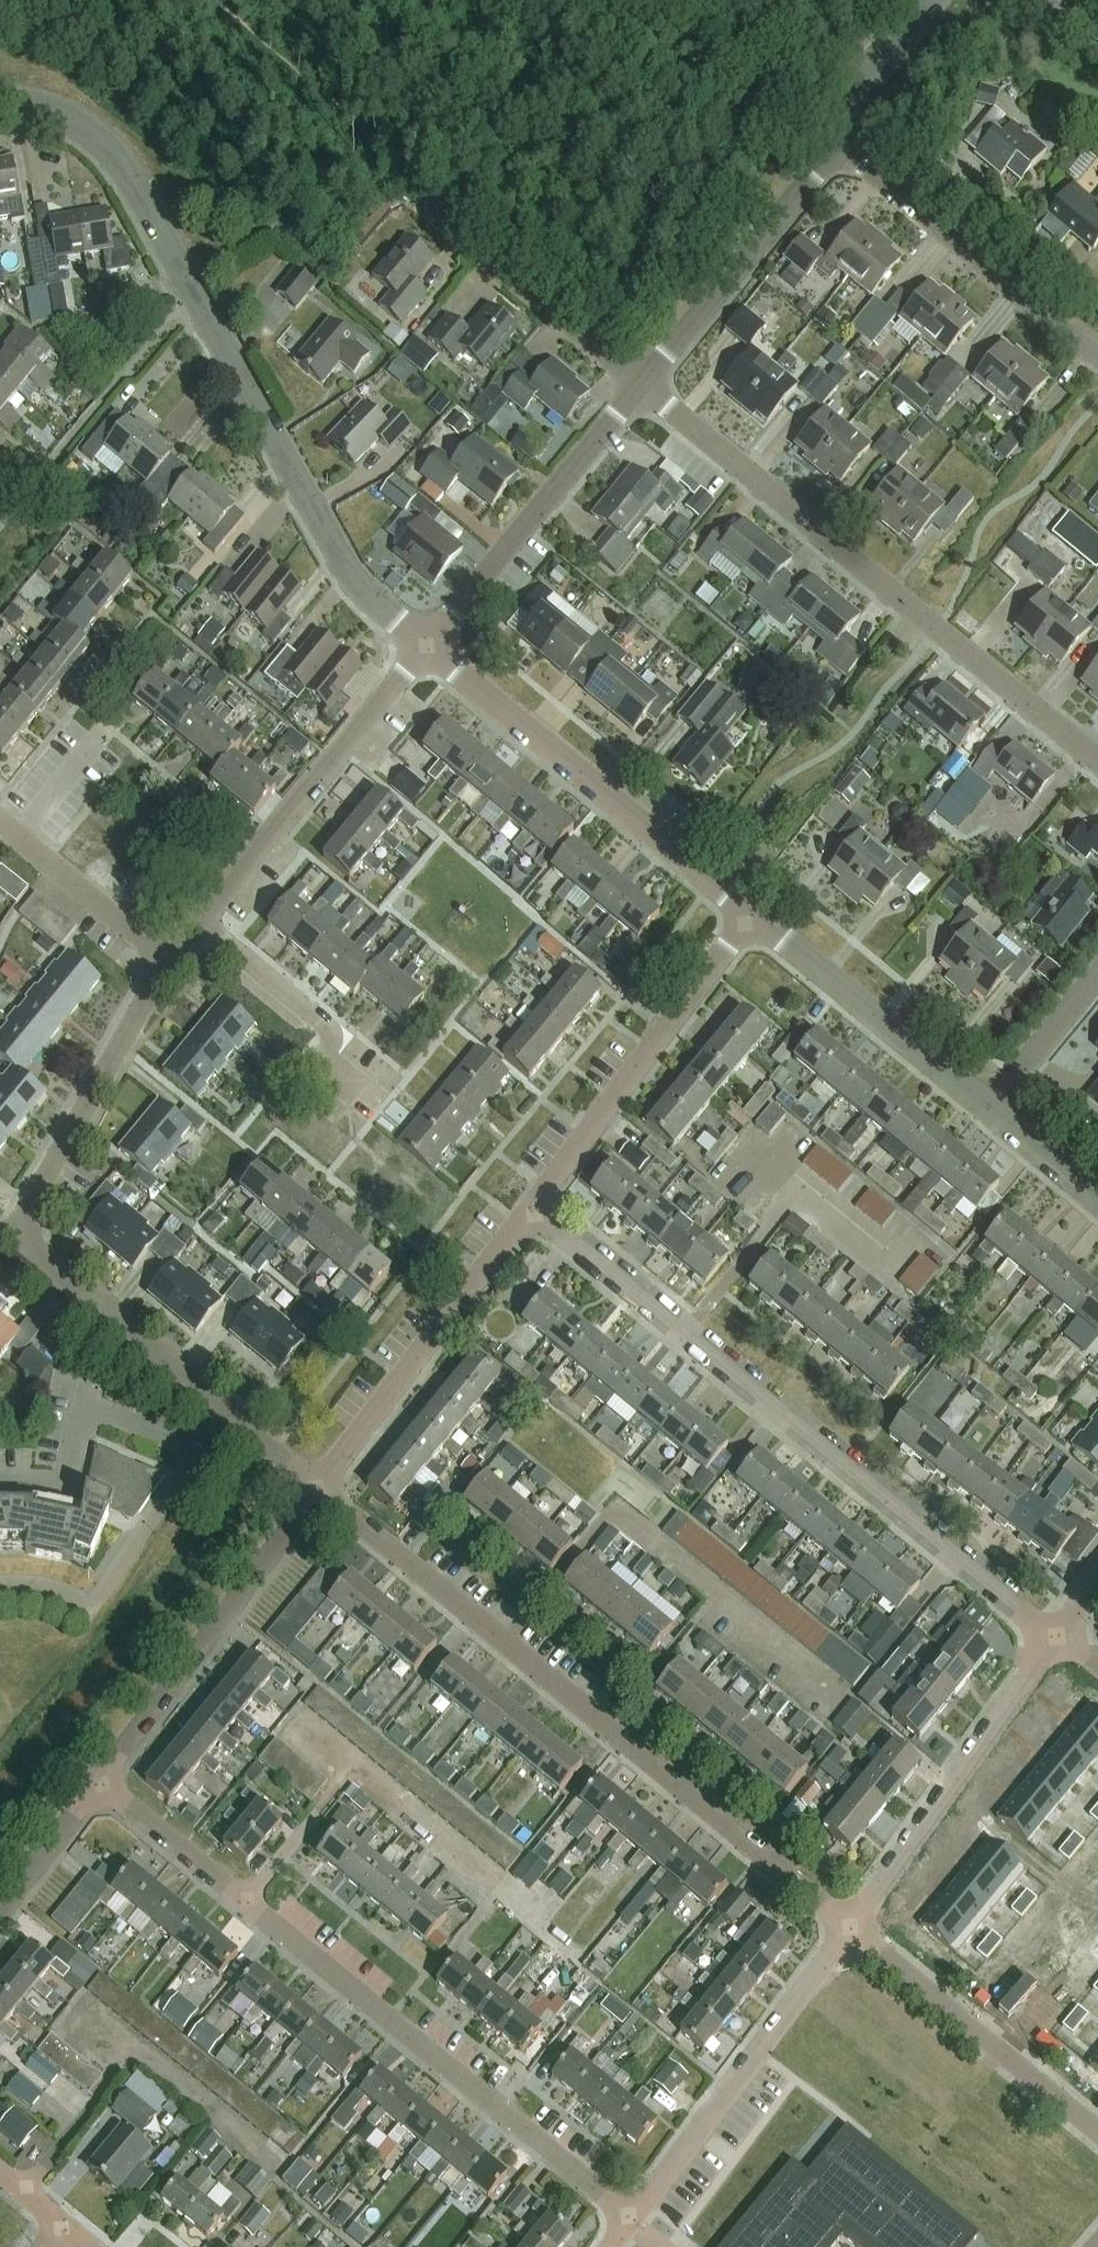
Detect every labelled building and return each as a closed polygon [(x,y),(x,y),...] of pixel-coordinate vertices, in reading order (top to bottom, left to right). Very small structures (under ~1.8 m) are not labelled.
[(966,147),(976,155),(1002,177),(1008,170),(1022,183),(1048,152),(1014,124),(1011,128),(1004,122),(1005,120),(995,112),(966,147)] [(8,202),(11,224),(24,222),(20,200),(13,159),(0,161),(0,203),(8,202)] [(1094,206),(1074,189),(1043,226),(1064,244),(1075,232),(1094,249),(1097,244),(1097,202),(1094,206)] [(364,222),(348,240),(359,249),(391,213),(404,207),(391,197),(367,224),(364,222)] [(107,211),(79,216),(86,256),(103,253),(107,275),(129,271),(124,241),(113,243),(107,211)] [(53,239),(40,241),(48,288),(61,286),(59,271),(69,270),(67,259),(86,256),(79,216),(49,221),(53,239)] [(850,279),(883,239),(870,228),(866,233),(857,226),(825,261),(823,259),(815,269),(830,282),(839,270),(850,279)] [(823,259),(825,256),(802,237),(784,258),(808,277),(815,269),(823,259)] [(414,284),(434,260),(408,238),(376,277),(393,291),(381,306),(404,325),(428,295),(414,284)] [(893,248),(883,239),(850,279),(873,298),(901,263),(889,253),(893,248)] [(40,241),(27,244),(35,290),(48,288),(40,241)] [(298,309),(317,286),(297,270),(278,293),(298,309)] [(923,340),(957,300),(934,281),(901,321),(923,340)] [(111,310),(138,305),(136,292),(109,297),(111,310)] [(863,338),(886,309),(875,299),(850,329),(862,338),(863,338)] [(946,359),(979,318),(957,300),(923,340),(946,359)] [(811,311),(802,303),(797,310),(805,318),(811,311)] [(487,369),(519,330),(491,307),(470,332),(450,316),(431,340),(456,361),(465,351),(487,369)] [(886,309),(863,338),(860,342),(870,350),(898,317),(887,308),(886,309)] [(827,333),(838,319),(826,310),(815,323),(827,333)] [(751,349),(767,329),(745,311),(728,331),(751,349)] [(354,373),(370,355),(357,345),(358,343),(331,321),(297,362),(324,385),(342,363),(354,373)] [(22,328),(5,348),(51,386),(57,378),(42,366),(53,353),(22,328)] [(996,400),(1029,360),(1007,342),(974,382),(996,400)] [(0,355),(0,372),(22,391),(30,381),(45,393),(51,386),(5,348),(0,355)] [(743,409),(776,369),(755,351),(721,392),(743,409)] [(405,356),(394,370),(411,383),(422,369),(405,356)] [(884,366),(873,357),(867,364),(878,373),(884,366)] [(567,422),(590,393),(569,375),(571,373),(555,360),(536,383),(523,373),(506,394),(526,411),(537,398),(567,422)] [(935,400),(960,369),(949,360),(923,390),(935,400)] [(1019,419),(1052,379),(1029,360),(996,400),(1019,419)] [(838,367),(828,379),(839,388),(849,376),(838,367)] [(766,428),(799,388),(776,369),(743,409),(766,428)] [(960,369),(935,400),(945,409),(955,397),(971,378),(960,369)] [(818,371),(801,392),(811,400),(828,379),(818,371)] [(15,401),(14,400),(22,391),(0,372),(0,406),(6,411),(15,401)] [(828,379),(811,400),(822,409),(839,388),(828,379)] [(392,450),(412,428),(394,412),(384,424),(362,404),(330,440),(344,453),(343,455),(355,466),(379,439),(392,450)] [(10,436),(21,423),(6,411),(0,406),(0,428),(10,436)] [(816,470),(849,429),(838,420),(843,414),(834,406),(829,412),(828,411),(794,451),(816,470)] [(126,467),(154,433),(141,422),(137,427),(118,411),(84,453),(95,463),(106,450),(126,467)] [(909,433),(921,443),(933,429),(921,419),(909,433)] [(1006,463),(1017,450),(1034,429),(1023,420),(994,453),(1006,463)] [(838,488),(872,448),(849,429),(816,470),(838,488)] [(885,461),(902,440),(892,432),(874,452),(885,461)] [(152,501),(182,465),(165,450),(169,445),(154,433),(126,467),(148,484),(141,492),(152,501)] [(542,451),(522,434),(512,445),(533,462),(542,451)] [(511,491),(521,479),(517,476),(520,473),(477,438),(455,464),(441,452),(422,475),(447,495),(459,480),(492,507),(508,488),(511,491)] [(902,440),(885,461),(896,470),(913,449),(902,440)] [(0,445),(0,458),(10,466),(16,459),(0,445)] [(190,519),(217,486),(204,475),(200,479),(182,465),(152,501),(163,510),(170,503),(190,519)] [(613,493),(645,520),(656,507),(665,514),(683,493),(658,473),(650,482),(633,468),(613,493)] [(889,530),(922,490),(901,472),(868,513),(889,530)] [(685,478),(680,485),(690,493),(689,494),(695,499),(701,492),(685,478)] [(86,510),(55,485),(45,497),(76,522),(86,510)] [(216,554),(247,517),(229,502),(232,498),(217,486),(190,519),(211,537),(205,545),(216,554)] [(912,549),(945,509),(922,490),(889,530),(912,549)] [(712,500),(701,492),(695,499),(706,508),(712,500)] [(959,522),(976,501),(965,492),(948,513),(959,522)] [(627,542),(645,520),(613,493),(594,516),(611,530),(594,551),(618,571),(636,549),(627,542)] [(434,585),(463,549),(434,525),(442,515),(420,496),(411,507),(424,518),(395,553),(434,585)] [(1088,507),(1097,515),(1097,496),(1088,507)] [(1058,498),(1048,511),(1063,524),(1057,533),(1097,566),(1097,529),(1058,498)] [(91,529),(102,516),(94,509),(83,522),(91,529)] [(742,573),(769,540),(745,521),(730,539),(720,530),(700,555),(711,564),(719,554),(742,573)] [(1031,567),(1042,554),(1018,533),(1007,547),(1031,567)] [(769,611),(795,579),(785,570),(793,560),(769,540),(742,573),(758,586),(749,596),(769,611)] [(1048,591),(1065,570),(1043,552),(1042,554),(1031,567),(1026,573),(1048,591)] [(228,569),(210,590),(221,599),(224,595),(246,613),(281,571),(259,553),(239,577),(228,569)] [(80,561),(73,568),(87,580),(89,578),(115,599),(133,577),(107,556),(94,572),(80,561)] [(49,579),(59,568),(49,560),(40,572),(49,579)] [(281,571),(246,613),(267,631),(264,635),(275,644),(292,622),(282,614),(302,589),(281,571)] [(810,629),(837,596),(814,577),(805,587),(795,579),(769,611),(787,625),(794,616),(810,629)] [(62,582),(56,590),(70,602),(72,599),(98,620),(115,599),(89,578),(87,580),(76,593),(62,582)] [(197,589),(186,580),(179,588),(190,597),(197,589)] [(543,656),(570,623),(568,623),(576,613),(543,586),(523,610),(534,619),(520,636),(543,656)] [(1035,651),(1068,611),(1046,593),(1013,633),(1035,651)] [(847,634),(861,616),(837,596),(810,629),(834,648),(826,658),(836,667),(847,676),(867,651),(847,634)] [(44,604),(38,611),(52,623),(53,621),(64,630),(64,629),(80,642),(80,641),(98,620),(72,599),(70,602),(58,615),(44,604)] [(13,624),(21,614),(13,608),(4,618),(13,624)] [(1058,670),(1091,630),(1068,611),(1035,651),(1058,670)] [(745,635),(753,625),(744,617),(736,627),(745,635)] [(631,636),(639,626),(631,619),(622,629),(631,636)] [(590,667),(610,642),(600,634),(593,643),(570,623),(543,656),(566,675),(580,658),(590,667)] [(755,644),(766,630),(759,625),(748,638),(755,644)] [(37,633),(31,640),(45,652),(47,650),(74,671),(91,650),(80,641),(80,642),(64,629),(64,630),(51,645),(37,633)] [(219,640),(206,629),(199,637),(213,648),(219,640)] [(306,692),(341,650),(319,632),(299,656),(288,647),(271,669),(265,677),(298,702),(306,692)] [(610,712),(636,679),(622,667),(629,658),(610,642),(590,667),(599,674),(585,691),(610,712)] [(189,657),(179,648),(173,656),(182,664),(189,657)] [(19,654),(13,662),(28,674),(30,672),(56,693),(74,671),(47,650),(45,652),(34,666),(19,654)] [(341,650),(306,692),(328,710),(323,715),(334,724),(351,703),(341,694),(363,668),(341,650)] [(1080,688),(1097,703),(1097,666),(1080,688)] [(691,690),(701,678),(691,670),(681,682),(691,690)] [(0,677),(0,687),(10,696),(12,693),(39,715),(56,693),(30,672),(28,674),(17,687),(2,675),(0,677)] [(155,676),(133,702),(156,720),(177,694),(179,696),(191,681),(182,674),(170,688),(155,676)] [(636,679),(610,712),(634,732),(648,715),(657,722),(677,698),(662,685),(654,694),(636,679)] [(702,789),(733,752),(720,741),(742,714),(727,701),(708,684),(678,719),(698,736),(673,764),(702,789)] [(960,751),(985,720),(945,687),(937,697),(925,688),(904,713),(930,735),(934,729),(960,751)] [(177,694),(156,720),(177,738),(198,712),(200,713),(212,699),(203,692),(191,706),(179,696),(177,694)] [(21,736),(39,715),(12,693),(10,696),(0,708),(0,719),(21,736)] [(237,695),(228,706),(236,713),(245,702),(237,695)] [(198,712),(177,738),(198,755),(220,729),(222,730),(233,716),(224,709),(212,723),(200,713),(198,712)] [(3,758),(21,736),(0,719),(0,755),(3,758)] [(445,724),(423,750),(439,764),(428,777),(436,784),(447,770),(446,769),(468,743),(445,724)] [(220,729),(198,755),(218,772),(219,772),(232,756),(233,757),(241,747),(243,748),(254,734),(247,727),(235,741),(222,730),(220,729)] [(309,746),(291,732),(283,742),(301,756),(309,746)] [(468,743),(446,769),(447,770),(460,781),(449,795),(457,802),(468,788),(468,787),(489,761),(468,743)] [(1032,805),(1055,778),(1016,746),(1005,760),(992,749),(974,770),(987,781),(994,773),(1032,805)] [(218,772),(211,780),(233,799),(254,774),(255,775),(267,760),(260,754),(247,769),(233,757),(232,756),(219,772),(218,772)] [(970,766),(956,756),(942,772),(956,784),(970,766)] [(468,787),(468,788),(482,799),(470,813),(478,819),(490,805),(489,805),(511,778),(489,761),(468,787)] [(850,806),(870,782),(855,769),(834,794),(850,806)] [(254,774),(233,799),(254,816),(275,791),(276,793),(289,778),(280,771),(268,786),(255,775),(254,774)] [(414,804),(426,790),(405,771),(393,785),(414,804)] [(960,828),(988,795),(966,777),(957,787),(959,788),(951,796),(948,800),(946,799),(937,809),(960,828)] [(489,805),(490,805),(503,816),(491,830),(499,837),(511,823),(510,822),(532,796),(511,778),(489,805)] [(377,794),(360,815),(385,837),(387,834),(398,821),(412,833),(419,825),(404,813),(402,815),(377,794)] [(510,822),(511,823),(524,834),(513,848),(521,854),(532,840),(531,840),(553,814),(532,796),(510,822)] [(902,808),(897,809),(894,813),(894,819),(899,822),(904,821),(907,817),(907,812),(902,808)] [(531,840),(532,840),(546,852),(534,865),(542,872),(554,857),(553,856),(574,831),(553,814),(531,840)] [(360,815),(342,837),(367,858),(369,856),(381,842),(395,854),(401,846),(387,834),(385,837),(360,815)] [(847,896),(884,852),(861,832),(867,825),(855,815),(839,836),(850,846),(830,870),(841,879),(835,886),(847,896)] [(1096,834),(1086,825),(1069,845),(1087,861),(1091,855),(1097,861),(1097,831),(1096,834)] [(342,837),(324,858),(349,880),(362,864),(376,875),(383,867),(369,856),(367,858),(342,837)] [(574,845),(552,871),(567,884),(556,898),(564,905),(575,890),(573,889),(595,863),(574,845)] [(401,846),(395,854),(413,869),(419,862),(401,846)] [(906,892),(923,872),(910,861),(904,868),(884,852),(847,896),(858,905),(864,898),(875,907),(895,883),(906,892)] [(594,906),(616,881),(595,863),(573,889),(575,890),(589,901),(577,916),(585,922),(597,908),(594,906)] [(15,906),(16,907),(29,891),(1,869),(0,870),(0,894),(15,906)] [(1083,910),(1093,898),(1061,871),(1042,894),(1050,901),(1031,924),(1062,950),(1090,916),(1083,910)] [(615,923),(637,899),(616,881),(594,906),(597,908),(610,919),(598,933),(594,929),(584,940),(596,950),(618,925),(615,923)] [(330,910),(345,892),(335,883),(320,901),(327,908),(330,910)] [(289,901),(268,926),(288,943),(310,917),(308,915),(295,904),(306,890),(299,884),(287,899),(289,901)] [(416,915),(426,901),(405,886),(395,900),(416,915)] [(29,923),(46,902),(36,894),(19,914),(29,923)] [(540,912),(546,904),(539,898),(532,905),(540,912)] [(638,942),(659,917),(637,899),(615,923),(618,925),(632,936),(620,951),(628,957),(640,943),(638,942)] [(310,917),(288,943),(310,961),(332,935),(330,933),(316,922),(327,908),(320,901),(308,915),(310,917)] [(39,931),(56,911),(46,902),(29,923),(39,931)] [(958,989),(995,944),(973,925),(978,918),(966,907),(949,928),(960,937),(940,960),(952,970),(945,978),(958,989)] [(49,940),(66,919),(56,911),(39,931),(49,940)] [(66,919),(49,940),(59,948),(76,928),(66,919)] [(332,935),(310,961),(331,978),(352,953),(350,951),(337,940),(349,926),(341,919),(330,933),(332,935)] [(567,951),(547,935),(537,947),(556,964),(567,951)] [(357,990),(373,970),(358,958),(370,943),(362,937),(350,951),(352,953),(331,978),(352,996),(357,990)] [(54,947),(43,939),(38,945),(48,954),(54,947)] [(586,943),(579,951),(588,959),(595,950),(586,943)] [(1017,985),(1035,964),(1023,954),(1016,962),(995,944),(958,989),(969,998),(976,990),(986,999),(1006,976),(1017,985)] [(401,981),(399,979),(386,968),(398,955),(390,948),(377,963),(378,965),(373,970),(357,990),(379,1007),(401,981)] [(44,977),(46,978),(79,1006),(100,980),(67,953),(57,966),(55,964),(44,977)] [(608,963),(598,955),(593,962),(603,970),(608,963)] [(401,981),(379,1007),(401,1026),(424,999),(407,986),(418,972),(411,965),(399,979),(401,981)] [(1053,989),(1064,976),(1054,967),(1043,980),(1053,989)] [(546,977),(540,985),(554,997),(556,994),(582,1016),(600,995),(574,973),(561,989),(546,977)] [(35,988),(25,1001),(26,1002),(59,1029),(79,1006),(46,978),(37,990),(35,988)] [(529,998),(522,1007),(536,1018),(538,1016),(564,1038),(582,1016),(556,994),(554,997),(543,1010),(529,998)] [(223,1000),(203,1025),(234,1051),(236,1053),(246,1041),(244,1039),(254,1026),(223,1000)] [(16,1011),(5,1024),(7,1025),(40,1053),(59,1029),(26,1002),(17,1013),(16,1011)] [(719,1032),(724,1035),(750,1057),(769,1034),(743,1012),(732,1025),(728,1022),(719,1032)] [(511,1020),(504,1028),(519,1040),(521,1037),(547,1059),(564,1038),(538,1016),(536,1018),(525,1032),(511,1020)] [(12,1069),(12,1068),(21,1076),(22,1074),(40,1053),(7,1025),(0,1034),(0,1059),(12,1069)] [(203,1025),(183,1048),(214,1074),(217,1076),(226,1064),(224,1062),(234,1051),(203,1025)] [(820,1030),(794,1061),(817,1080),(840,1053),(828,1043),(831,1039),(820,1030)] [(709,1044),(700,1055),(704,1059),(730,1080),(750,1057),(724,1035),(714,1047),(709,1044)] [(493,1041),(486,1049),(501,1062),(503,1060),(529,1081),(547,1059),(521,1037),(519,1040),(508,1053),(493,1041)] [(783,1065),(793,1054),(784,1046),(774,1057),(783,1065)] [(183,1048),(163,1072),(197,1100),(207,1088),(205,1086),(214,1074),(183,1048)] [(477,1049),(456,1074),(488,1100),(490,1102),(500,1091),(497,1088),(508,1075),(477,1049)] [(843,1049),(840,1053),(817,1080),(840,1099),(862,1072),(850,1062),(853,1058),(843,1049)] [(690,1067),(681,1078),(685,1081),(712,1103),(730,1080),(704,1059),(694,1071),(690,1067)] [(25,1120),(46,1094),(22,1074),(21,1076),(12,1068),(12,1069),(2,1081),(1,1079),(0,1080),(0,1100),(25,1120)] [(866,1068),(862,1072),(840,1099),(863,1118),(885,1091),(873,1081),(876,1077),(866,1068)] [(456,1074),(436,1097),(468,1124),(470,1126),(481,1113),(478,1111),(488,1100),(456,1074)] [(670,1090),(663,1100),(667,1103),(693,1125),(712,1103),(685,1081),(675,1094),(670,1090)] [(1088,1096),(1097,1104),(1097,1084),(1088,1096)] [(754,1100),(763,1108),(775,1094),(765,1086),(754,1100)] [(843,1142),(835,1151),(849,1163),(857,1154),(852,1150),(867,1132),(865,1130),(870,1124),(885,1136),(907,1109),(896,1100),(899,1096),(889,1087),(885,1091),(843,1142)] [(797,1104),(784,1093),(776,1102),(790,1113),(797,1104)] [(436,1097),(417,1121),(448,1147),(451,1149),(461,1137),(459,1135),(468,1124),(436,1097)] [(4,1144),(25,1120),(0,1100),(0,1140),(4,1144)] [(744,1130),(763,1108),(754,1100),(743,1113),(733,1105),(726,1114),(744,1130)] [(159,1103),(140,1127),(173,1155),(183,1143),(188,1147),(207,1124),(187,1107),(177,1118),(159,1103)] [(652,1112),(643,1122),(674,1148),(693,1125),(667,1103),(657,1115),(652,1112)] [(811,1116),(797,1104),(790,1113),(803,1125),(811,1116)] [(911,1105),(907,1109),(885,1136),(908,1155),(931,1128),(919,1118),(922,1114),(911,1105)] [(770,1138),(787,1118),(773,1107),(756,1126),(770,1138)] [(417,1121),(397,1144),(431,1173),(441,1161),(438,1159),(448,1147),(417,1121)] [(931,1174),(953,1147),(941,1138),(945,1134),(934,1125),(931,1128),(908,1155),(931,1174)] [(140,1127),(119,1151),(137,1166),(129,1176),(150,1193),(159,1182),(152,1175),(161,1164),(163,1166),(173,1155),(140,1127)] [(829,1130),(821,1140),(835,1151),(843,1142),(829,1130)] [(714,1166),(737,1139),(728,1131),(721,1139),(717,1144),(705,1158),(714,1166)] [(665,1151),(659,1146),(650,1139),(642,1149),(657,1161),(665,1151)] [(639,1173),(650,1159),(629,1142),(618,1156),(628,1164),(629,1165),(631,1166),(639,1173)] [(941,1183),(954,1193),(976,1166),(964,1156),(967,1152),(956,1143),(953,1147),(931,1174),(903,1208),(913,1216),(921,1207),(941,1183)] [(812,1172),(827,1154),(818,1147),(803,1164),(812,1172)] [(669,1171),(677,1161),(665,1151),(657,1161),(669,1171)] [(821,1179),(835,1161),(827,1154),(812,1172),(821,1179)] [(830,1186),(844,1169),(835,1161),(821,1179),(830,1186)] [(952,1215),(964,1201),(977,1212),(999,1185),(987,1175),(990,1171),(979,1162),(976,1166),(954,1193),(943,1207),(952,1215)] [(244,1217),(252,1224),(264,1210),(262,1209),(283,1183),(261,1165),(240,1190),(256,1203),(244,1217)] [(615,1165),(592,1191),(604,1202),(601,1206),(612,1215),(615,1211),(638,1184),(615,1165)] [(844,1169),(830,1186),(838,1193),(853,1176),(844,1169)] [(880,1189),(888,1180),(874,1169),(867,1178),(880,1189)] [(702,1197),(710,1188),(696,1176),(688,1185),(702,1197)] [(888,1180),(880,1189),(894,1200),(902,1191),(888,1180)] [(100,1213),(84,1232),(108,1251),(137,1216),(126,1207),(124,1209),(112,1200),(119,1192),(107,1183),(89,1204),(100,1213)] [(266,1235),(274,1241),(285,1228),(283,1226),(304,1201),(283,1183),(262,1209),(264,1210),(277,1221),(266,1235)] [(638,1184),(615,1211),(627,1221),(623,1225),(634,1233),(637,1229),(659,1202),(638,1184)] [(716,1209),(723,1199),(710,1188),(702,1197),(716,1209)] [(856,1208),(864,1215),(879,1198),(870,1190),(856,1208)] [(873,1222),(887,1205),(879,1198),(864,1215),(873,1222)] [(304,1243),(326,1218),(304,1201),(283,1226),(285,1228),(299,1239),(287,1253),(295,1259),(306,1245),(304,1243)] [(659,1202),(637,1229),(649,1240),(646,1244),(657,1253),(661,1249),(683,1222),(659,1202)] [(887,1205),(873,1222),(882,1229),(896,1212),(887,1205)] [(921,1207),(913,1216),(926,1227),(933,1217),(921,1207)] [(1011,1213),(985,1244),(1008,1262),(1030,1236),(1018,1226),(1022,1221),(1011,1213)] [(214,1215),(203,1229),(212,1237),(224,1223),(214,1215)] [(748,1235),(755,1226),(741,1215),(734,1224),(748,1235)] [(137,1216),(108,1251),(132,1272),(148,1253),(157,1261),(175,1239),(164,1230),(158,1238),(146,1228),(148,1225),(137,1216)] [(933,1217),(926,1227),(939,1238),(947,1229),(933,1217)] [(325,1261),(347,1236),(326,1218),(304,1243),(306,1245),(319,1256),(308,1270),(316,1277),(327,1263),(325,1261)] [(683,1222),(661,1249),(672,1259),(669,1263),(680,1271),(683,1267),(705,1241),(683,1222)] [(186,1244),(194,1236),(187,1230),(180,1239),(186,1244)] [(817,1251),(825,1241),(811,1230),(803,1239),(817,1251)] [(1032,1282),(1054,1255),(1053,1255),(1040,1245),(1044,1240),(1034,1231),(1030,1236),(1008,1262),(996,1276),(1007,1285),(1018,1271),(1032,1282)] [(348,1279),(368,1254),(347,1236),(325,1261),(327,1263),(341,1274),(329,1288),(338,1295),(350,1281),(348,1279)] [(168,1269),(147,1295),(170,1314),(199,1279),(188,1270),(186,1273),(174,1263),(186,1249),(175,1239),(157,1261),(168,1269)] [(705,1241),(683,1267),(695,1278),(692,1282),(702,1291),(728,1260),(705,1241)] [(831,1262),(839,1253),(825,1241),(817,1251),(831,1262)] [(269,1267),(277,1257),(269,1249),(251,1270),(258,1275),(267,1265),(269,1267)] [(1076,1274),(1063,1264),(1067,1259),(1057,1251),(1053,1255),(1054,1255),(1032,1282),(1054,1301),(1076,1274)] [(980,1267),(987,1258),(979,1252),(972,1260),(980,1267)] [(370,1296),(390,1272),(368,1254),(348,1279),(350,1281),(362,1292),(351,1306),(359,1312),(371,1298),(370,1296)] [(914,1265),(931,1280),(939,1271),(921,1256),(914,1265)] [(772,1259),(750,1286),(762,1296),(759,1300),(770,1309),(774,1305),(796,1278),(772,1259)] [(230,1271),(218,1261),(213,1268),(224,1277),(230,1271)] [(906,1274),(924,1289),(931,1280),(914,1265),(906,1274)] [(291,1285),(299,1275),(290,1267),(282,1277),(291,1285)] [(862,1288),(870,1279),(856,1267),(848,1277),(862,1288)] [(1097,1293),(1097,1292),(1086,1283),(1090,1278),(1079,1270),(1076,1274),(1054,1301),(1048,1308),(1058,1316),(1064,1309),(1076,1319),(1097,1293)] [(917,1297),(924,1289),(906,1274),(899,1283),(917,1297)] [(235,1306),(251,1286),(241,1278),(225,1298),(235,1306)] [(796,1278),(774,1305),(786,1315),(782,1320),(793,1329),(797,1324),(819,1297),(796,1278)] [(199,1279),(170,1314),(195,1334),(221,1303),(208,1292),(211,1289),(199,1279)] [(266,1295),(273,1287),(263,1279),(257,1287),(266,1295)] [(876,1300),(884,1291),(870,1279),(862,1288),(876,1300)] [(325,1293),(312,1283),(303,1294),(315,1304),(325,1293)] [(267,1313),(256,1303),(262,1295),(251,1286),(235,1306),(245,1315),(229,1334),(254,1355),(282,1320),(270,1310),(267,1313)] [(568,1315),(556,1305),(560,1301),(549,1292),(523,1322),(546,1342),(568,1315)] [(1076,1319),(1097,1337),(1097,1293),(1076,1319)] [(331,1317),(345,1301),(339,1295),(325,1312),(331,1317)] [(819,1297),(797,1324),(809,1334),(805,1338),(816,1347),(820,1343),(842,1316),(819,1297)] [(915,1316),(909,1312),(901,1305),(893,1314),(907,1326),(915,1316)] [(592,1334),(591,1334),(578,1323),(582,1319),(571,1310),(568,1315),(546,1342),(570,1361),(592,1334)] [(935,1323),(950,1335),(958,1326),(943,1314),(935,1323)] [(842,1316),(820,1343),(831,1353),(828,1357),(838,1365),(841,1361),(864,1334),(842,1316)] [(921,1337),(928,1327),(915,1316),(907,1326),(921,1337)] [(282,1320),(254,1355),(277,1374),(293,1355),(303,1364),(320,1343),(309,1334),(302,1342),(290,1332),(293,1329),(282,1320)] [(0,1324),(0,1358),(2,1359),(3,1359),(1,1358),(10,1347),(20,1355),(19,1356),(21,1357),(41,1331),(40,1331),(27,1321),(15,1336),(0,1324)] [(614,1352),(602,1342),(605,1338),(595,1330),(591,1334),(592,1334),(570,1361),(592,1379),(614,1352)] [(973,1354),(980,1344),(966,1333),(959,1343),(973,1354)] [(864,1334),(841,1361),(853,1371),(850,1375),(860,1384),(864,1379),(886,1352),(864,1334)] [(980,1344),(973,1354),(986,1365),(994,1355),(980,1344)] [(637,1371),(624,1361),(628,1357),(617,1348),(614,1352),(592,1379),(615,1398),(637,1371)] [(886,1352),(864,1379),(877,1390),(873,1394),(884,1403),(909,1371),(886,1352)] [(1085,1352),(1063,1378),(1073,1387),(1096,1361),(1085,1352)] [(519,1375),(526,1366),(512,1354),(505,1363),(519,1375)] [(509,1395),(516,1386),(501,1374),(499,1377),(474,1357),(456,1379),(481,1400),(484,1396),(495,1383),(509,1395)] [(526,1366),(519,1375),(532,1386),(540,1377),(526,1366)] [(661,1391),(660,1390),(648,1380),(651,1376),(640,1367),(637,1371),(615,1398),(639,1417),(661,1391)] [(1017,1391),(1025,1381),(1012,1370),(1004,1380),(1017,1391)] [(498,1408),(484,1396),(481,1400),(456,1379),(438,1400),(464,1421),(467,1418),(478,1405),(492,1416),(498,1408)] [(1025,1381),(1017,1391),(1031,1402),(1039,1392),(1025,1381)] [(683,1409),(682,1409),(670,1398),(673,1394),(664,1386),(660,1390),(661,1391),(639,1417),(630,1428),(638,1434),(647,1424),(661,1436),(683,1409)] [(986,1408),(993,1398),(980,1388),(972,1397),(986,1408)] [(565,1413),(572,1403),(559,1392),(551,1401),(565,1413)] [(1007,1410),(1002,1406),(993,1398),(986,1408),(999,1419),(1007,1410)] [(481,1430),(467,1418),(464,1421),(438,1400),(421,1422),(446,1443),(449,1440),(460,1426),(474,1438),(481,1430)] [(572,1403),(565,1413),(577,1423),(585,1413),(572,1403)] [(706,1427),(705,1427),(693,1417),(697,1413),(686,1404),(682,1409),(683,1409),(661,1436),(684,1454),(706,1427)] [(914,1454),(935,1428),(911,1410),(891,1437),(904,1447),(900,1452),(910,1459),(914,1454)] [(504,1442),(516,1422),(505,1415),(493,1435),(504,1442)] [(463,1452),(449,1440),(446,1443),(421,1422),(403,1443),(429,1464),(432,1461),(443,1448),(457,1459),(463,1452)] [(707,1473),(728,1447),(715,1436),(719,1432),(709,1423),(705,1427),(706,1427),(684,1454),(707,1473)] [(1026,1425),(1018,1435),(1032,1446),(1039,1436),(1026,1425)] [(1072,1448),(1097,1470),(1097,1429),(1094,1426),(1085,1437),(1083,1435),(1072,1448)] [(934,1477),(938,1473),(958,1446),(935,1428),(914,1454),(927,1464),(923,1469),(934,1477)] [(596,1439),(610,1451),(618,1441),(604,1430),(596,1439)] [(498,1446),(481,1432),(474,1440),(484,1448),(476,1457),(484,1463),(498,1446)] [(1039,1436),(1032,1446),(1045,1457),(1053,1447),(1039,1436)] [(631,1451),(618,1441),(610,1451),(624,1461),(631,1451)] [(446,1473),(432,1461),(429,1464),(403,1443),(386,1464),(412,1486),(414,1483),(425,1470),(439,1481),(446,1473)] [(28,1542),(25,1553),(73,1563),(76,1552),(91,1558),(114,1503),(139,1515),(166,1475),(96,1446),(81,1519),(36,1510),(37,1506),(38,1507),(38,1505),(0,1504),(0,1541),(28,1542)] [(962,1491),(982,1464),(958,1446),(938,1473),(951,1482),(947,1487),(958,1496),(962,1491)] [(782,1474),(770,1464),(774,1460),(763,1451),(737,1482),(760,1501),(782,1474)] [(1078,1484),(1085,1474),(1071,1463),(1063,1472),(1078,1484)] [(428,1494),(414,1483),(412,1486),(386,1464),(368,1486),(394,1508),(408,1491),(421,1502),(428,1494)] [(986,1509),(1006,1482),(982,1464),(962,1491),(975,1500),(971,1505),(982,1514),(986,1509)] [(656,1488),(664,1478),(649,1466),(641,1475),(656,1488)] [(806,1493),(805,1493),(793,1483),(796,1478),(786,1470),(782,1474),(760,1501),(784,1520),(806,1493)] [(545,1492),(552,1483),(539,1471),(531,1481),(545,1492)] [(1097,1486),(1097,1485),(1085,1474),(1078,1484),(1091,1495),(1097,1486)] [(485,1476),(462,1503),(484,1521),(507,1494),(485,1476)] [(656,1488),(669,1498),(676,1489),(664,1478),(656,1488)] [(1006,1482),(986,1509),(999,1518),(995,1523),(1006,1531),(1010,1526),(1009,1526),(1029,1499),(1019,1492),(1006,1482)] [(566,1510),(574,1501),(552,1483),(545,1492),(566,1510)] [(828,1512),(816,1502),(819,1497),(809,1489),(805,1493),(806,1493),(784,1520),(806,1539),(828,1512)] [(507,1494),(484,1521),(506,1539),(529,1512),(507,1494)] [(1033,1544),(1053,1517),(1050,1515),(1058,1503),(1048,1495),(1039,1507),(1029,1499),(1009,1526),(1010,1526),(1022,1535),(1018,1541),(1029,1549),(1033,1544)] [(435,1501),(420,1519),(416,1524),(427,1534),(435,1525),(436,1524),(437,1523),(447,1510),(435,1501)] [(582,1507),(575,1516),(589,1528),(596,1519),(582,1507)] [(851,1531),(850,1531),(839,1521),(842,1516),(832,1508),(828,1512),(806,1539),(828,1557),(829,1557),(851,1531)] [(529,1512),(506,1539),(527,1558),(550,1530),(529,1512)] [(672,1540),(688,1521),(678,1513),(663,1532),(672,1540)] [(1065,1527),(1053,1517),(1033,1544),(1045,1553),(1041,1558),(1052,1567),(1062,1554),(1077,1566),(1097,1537),(1097,1535),(1077,1520),(1069,1522),(1065,1527)] [(688,1521),(672,1540),(682,1547),(697,1529),(688,1521)] [(725,1544),(733,1534),(718,1522),(710,1532),(725,1544)] [(864,1534),(854,1526),(850,1531),(851,1531),(829,1557),(828,1557),(824,1562),(834,1570),(838,1565),(852,1576),(874,1550),(873,1550),(861,1539),(864,1534)] [(603,1556),(619,1536),(610,1529),(594,1549),(603,1556)] [(697,1529),(682,1547),(692,1555),(707,1536),(697,1529)] [(550,1530),(527,1558),(549,1576),(572,1548),(550,1530)] [(725,1544),(735,1552),(738,1554),(745,1545),(733,1534),(725,1544)] [(707,1536),(692,1555),(701,1563),(716,1544),(707,1536)] [(716,1544),(701,1563),(711,1571),(726,1552),(716,1544)] [(896,1568),(884,1558),(887,1553),(877,1545),(873,1550),(874,1550),(852,1576),(874,1595),(896,1568)] [(726,1552),(711,1571),(720,1579),(735,1560),(726,1552)] [(655,1563),(647,1556),(634,1572),(642,1579),(655,1563)] [(585,1559),(562,1586),(583,1604),(606,1577),(585,1559)] [(735,1560),(720,1579),(730,1586),(745,1568),(735,1560)] [(898,1614),(919,1588),(906,1577),(910,1572),(899,1563),(896,1568),(874,1595),(898,1614)] [(768,1585),(776,1576),(762,1564),(755,1574),(768,1585)] [(745,1568),(730,1586),(739,1594),(755,1576),(745,1568)] [(332,1597),(341,1587),(322,1571),(313,1581),(332,1597)] [(668,1590),(676,1581),(666,1572),(658,1582),(668,1590)] [(349,1620),(372,1593),(350,1575),(341,1587),(332,1597),(328,1602),(337,1610),(349,1620)] [(755,1576),(739,1594),(749,1602),(764,1583),(755,1576)] [(776,1576),(768,1585),(782,1596),(789,1587),(776,1576)] [(606,1577),(583,1604),(605,1622),(628,1595),(606,1577)] [(834,1577),(823,1592),(831,1599),(843,1584),(834,1577)] [(325,1606),(328,1602),(332,1597),(313,1581),(306,1590),(325,1606)] [(691,1591),(679,1581),(669,1594),(681,1603),(691,1591)] [(764,1583),(749,1602),(758,1610),(774,1591),(764,1583)] [(317,1615),(325,1606),(306,1590),(298,1599),(317,1615)] [(774,1591),(758,1610),(768,1618),(783,1599),(774,1591)] [(372,1593),(349,1620),(371,1638),(394,1611),(372,1593)] [(628,1595),(605,1622),(627,1640),(650,1613),(628,1595)] [(930,1611),(941,1620),(952,1607),(941,1597),(930,1611)] [(817,1619),(824,1610),(810,1598),(802,1607),(817,1619)] [(310,1625),(317,1616),(317,1615),(298,1599),(290,1609),(310,1625)] [(783,1599),(768,1618),(777,1626),(793,1607),(783,1599)] [(326,1624),(337,1610),(328,1602),(325,1606),(317,1615),(317,1616),(326,1624)] [(793,1607),(777,1626),(787,1633),(802,1615),(793,1607)] [(302,1634),(310,1625),(290,1609),(283,1618),(302,1634)] [(824,1610),(817,1619),(830,1630),(837,1620),(824,1610)] [(394,1611),(371,1638),(393,1656),(415,1629),(394,1611)] [(650,1613),(627,1640),(649,1658),(672,1631),(650,1613)] [(802,1615),(787,1633),(796,1641),(811,1622),(802,1615)] [(962,1615),(947,1633),(956,1641),(945,1654),(972,1677),(990,1655),(976,1644),(984,1635),(962,1615)] [(294,1643),(302,1634),(283,1618),(275,1627),(294,1643)] [(811,1622),(796,1641),(805,1648),(821,1630),(811,1622)] [(875,1666),(885,1653),(902,1633),(887,1622),(871,1641),(868,1645),(870,1647),(862,1656),(875,1666)] [(286,1653),(294,1643),(275,1627),(267,1637),(286,1653)] [(415,1629),(393,1656),(414,1674),(437,1647),(415,1629)] [(821,1630),(805,1648),(815,1656),(830,1637),(821,1630)] [(908,1659),(926,1638),(916,1630),(899,1651),(908,1659)] [(702,1635),(694,1644),(716,1662),(724,1653),(702,1635)] [(855,1635),(848,1644),(862,1656),(870,1647),(868,1645),(855,1635)] [(830,1637),(815,1656),(824,1664),(840,1645),(830,1637)] [(294,1643),(286,1653),(309,1671),(317,1662),(294,1643)] [(840,1645),(824,1664),(834,1672),(849,1653),(840,1645)] [(891,1681),(908,1659),(899,1651),(881,1672),(891,1681)] [(849,1653),(834,1672),(843,1679),(859,1661),(849,1653)] [(954,1698),(972,1677),(945,1654),(927,1675),(954,1698)] [(251,1656),(234,1677),(257,1696),(259,1692),(270,1680),(284,1691),(291,1682),(277,1671),(274,1674),(251,1656)] [(453,1660),(430,1688),(452,1706),(474,1678),(453,1660)] [(310,1672),(324,1683),(333,1672),(319,1661),(310,1672)] [(731,1682),(735,1678),(743,1668),(733,1661),(722,1675),(731,1682)] [(859,1661),(843,1679),(853,1687),(868,1668),(859,1661)] [(678,1664),(656,1691),(677,1709),(700,1682),(678,1664)] [(745,1670),(737,1680),(759,1697),(767,1688),(745,1670)] [(872,1704),(891,1681),(881,1672),(862,1696),(872,1704)] [(936,1719),(954,1698),(927,1675),(910,1696),(936,1719)] [(234,1677),(216,1698),(239,1717),(242,1714),(253,1701),(266,1712),(273,1703),(259,1692),(257,1696),(234,1677)] [(339,1678),(330,1688),(344,1700),(353,1689),(339,1678)] [(474,1678),(452,1706),(474,1723),(496,1696),(474,1678)] [(305,1697),(313,1686),(305,1680),(297,1690),(305,1697)] [(700,1682),(677,1709),(698,1727),(721,1699),(700,1682)] [(918,1740),(935,1720),(936,1719),(910,1696),(899,1687),(892,1696),(902,1705),(891,1718),(918,1740)] [(316,1716),(329,1699),(319,1691),(306,1708),(316,1716)] [(365,1717),(374,1707),(360,1696),(352,1706),(365,1717)] [(496,1696),(474,1723),(495,1741),(518,1714),(496,1696)] [(216,1698),(200,1719),(223,1738),(226,1735),(236,1723),(249,1734),(256,1725),(242,1714),(239,1717),(216,1698)] [(777,1720),(780,1715),(788,1706),(778,1698),(767,1712),(777,1720)] [(326,1724),(339,1707),(329,1699),(316,1716),(326,1724)] [(721,1699),(698,1727),(720,1745),(743,1717),(721,1699)] [(851,1744),(869,1723),(871,1720),(851,1703),(832,1727),(851,1744)] [(1089,1705),(1074,1725),(1097,1745),(1097,1712),(1089,1705)] [(336,1732),(349,1716),(339,1707),(326,1724),(336,1732)] [(518,1714),(495,1741),(517,1759),(539,1732),(518,1714)] [(803,1731),(809,1723),(799,1715),(788,1729),(798,1737),(803,1731)] [(346,1740),(359,1724),(349,1716),(336,1732),(346,1740)] [(743,1717),(720,1745),(741,1762),(764,1735),(743,1717)] [(200,1719),(182,1741),(205,1760),(208,1756),(218,1744),(232,1755),(239,1746),(226,1735),(223,1738),(200,1719)] [(815,1740),(821,1733),(809,1723),(803,1731),(815,1740)] [(356,1748),(369,1732),(359,1724),(346,1740),(356,1748)] [(1074,1725),(1058,1743),(1088,1768),(1097,1756),(1097,1745),(1074,1725)] [(401,1749),(402,1748),(410,1739),(396,1728),(387,1738),(401,1749)] [(366,1756),(379,1740),(369,1732),(356,1748),(366,1756)] [(539,1732),(517,1759),(539,1777),(561,1750),(539,1732)] [(764,1735),(741,1762),(763,1780),(785,1753),(764,1735)] [(376,1764),(389,1748),(379,1740),(366,1756),(376,1764)] [(182,1741),(164,1762),(188,1781),(191,1778),(201,1765),(214,1776),(221,1768),(208,1756),(205,1760),(182,1741)] [(265,1770),(282,1750),(271,1741),(255,1762),(265,1770)] [(903,1787),(921,1765),(893,1742),(875,1764),(903,1787)] [(1088,1768),(1058,1743),(1043,1762),(1073,1786),(1088,1768)] [(424,1768),(425,1767),(433,1758),(419,1746),(410,1756),(424,1768)] [(386,1772),(399,1756),(389,1748),(376,1764),(386,1772)] [(837,1768),(847,1756),(838,1749),(828,1761),(837,1768)] [(275,1778),(292,1758),(282,1750),(265,1770),(275,1778)] [(561,1750),(539,1777),(561,1795),(583,1768),(561,1750)] [(785,1753),(763,1780),(784,1797),(807,1770),(785,1753)] [(397,1780),(409,1765),(399,1756),(386,1772),(397,1780)] [(302,1767),(292,1758),(275,1778),(285,1787),(302,1767)] [(196,1797),(203,1788),(191,1778),(188,1781),(164,1762),(146,1784),(170,1803),(183,1787),(196,1797)] [(1073,1786),(1043,1762),(1028,1781),(1058,1805),(1073,1786)] [(858,1786),(840,1771),(830,1763),(822,1772),(850,1795),(840,1807),(868,1830),(885,1808),(858,1786)] [(265,1771),(257,1764),(246,1777),(254,1785),(265,1771)] [(446,1785),(454,1775),(440,1764),(432,1774),(446,1785)] [(885,1808),(903,1787),(875,1764),(858,1786),(885,1808)] [(407,1788),(419,1773),(409,1765),(397,1780),(407,1788)] [(295,1795),(312,1775),(302,1767),(285,1787),(295,1795)] [(417,1796),(429,1781),(419,1773),(407,1788),(417,1796)] [(234,1781),(226,1774),(221,1781),(229,1787),(234,1781)] [(312,1775),(295,1795),(306,1803),(322,1783),(312,1775)] [(600,1822),(620,1798),(598,1780),(579,1803),(576,1801),(565,1815),(572,1821),(583,1808),(596,1819),(600,1822)] [(427,1804),(439,1789),(429,1781),(417,1796),(427,1804)] [(467,1803),(467,1802),(475,1793),(462,1781),(453,1791),(467,1803)] [(1058,1805),(1028,1781),(1012,1799),(1042,1824),(1058,1805)] [(821,1792),(809,1783),(795,1800),(807,1809),(821,1792)] [(352,1786),(344,1797),(351,1803),(359,1791),(352,1786)] [(248,1789),(241,1797),(255,1809),(245,1822),(243,1824),(265,1843),(282,1823),(259,1804),(262,1801),(248,1789)] [(437,1812),(449,1797),(439,1789),(427,1804),(437,1812)] [(447,1820),(459,1806),(449,1797),(437,1812),(447,1820)] [(484,1798),(475,1808),(490,1820),(499,1810),(484,1798)] [(596,1819),(585,1832),(593,1839),(604,1826),(617,1836),(621,1840),(641,1816),(620,1798),(600,1822),(596,1819)] [(868,1830),(840,1807),(831,1799),(824,1808),(833,1816),(822,1829),(850,1852),(868,1830)] [(1042,1824),(1012,1799),(997,1818),(1026,1843),(1042,1824)] [(1092,1802),(1086,1809),(1097,1819),(1097,1807),(1092,1802)] [(190,1806),(181,1818),(193,1828),(203,1816),(190,1806)] [(457,1828),(469,1814),(459,1806),(447,1820),(457,1828)] [(360,1848),(355,1844),(343,1834),(355,1820),(341,1809),(315,1840),(325,1848),(317,1858),(338,1875),(360,1848)] [(243,1824),(245,1822),(230,1810),(224,1819),(237,1830),(223,1847),(246,1866),(265,1843),(243,1824)] [(467,1836),(479,1822),(469,1814),(457,1828),(467,1836)] [(505,1815),(496,1826),(511,1838),(520,1827),(505,1815)] [(617,1836),(606,1849),(615,1857),(626,1843),(639,1854),(643,1857),(662,1833),(641,1816),(621,1840),(617,1836)] [(478,1845),(489,1830),(479,1822),(467,1836),(478,1845)] [(488,1853),(499,1839),(489,1830),(478,1845),(488,1853)] [(381,1866),(379,1864),(363,1851),(374,1838),(366,1831),(355,1844),(360,1848),(338,1875),(359,1893),(381,1866)] [(663,1874),(683,1851),(662,1833),(643,1857),(639,1854),(628,1867),(636,1874),(647,1861),(659,1871),(663,1874)] [(1081,1845),(1067,1833),(1061,1839),(1076,1851),(1081,1845)] [(498,1861),(509,1847),(499,1839),(488,1853),(498,1861)] [(1076,1851),(1061,1839),(1056,1846),(1070,1858),(1076,1851)] [(1027,1872),(990,1842),(973,1863),(1010,1893),(1027,1872)] [(509,1847),(498,1861),(508,1869),(520,1855),(509,1847)] [(554,1858),(540,1847),(534,1855),(547,1866),(554,1858)] [(397,1857),(398,1855),(391,1849),(379,1864),(381,1866),(359,1893),(380,1910),(402,1883),(399,1881),(386,1870),(397,1857)] [(659,1871),(648,1884),(657,1891),(668,1878),(680,1889),(684,1892),(704,1868),(683,1851),(663,1874),(659,1871)] [(530,1893),(548,1871),(530,1856),(512,1878),(530,1893)] [(991,1996),(1025,2023),(1066,1972),(1061,1967),(1097,1922),(1097,1923),(1097,1862),(991,1996)] [(1010,1893),(973,1863),(956,1884),(992,1914),(1010,1893)] [(113,1891),(111,1889),(103,1899),(99,1905),(105,1910),(117,1895),(130,1905),(134,1909),(153,1886),(132,1868),(113,1891)] [(402,1883),(380,1910),(401,1927),(423,1900),(420,1898),(407,1887),(418,1874),(410,1868),(399,1881),(402,1883)] [(680,1889),(670,1902),(678,1909),(689,1895),(707,1910),(726,1887),(704,1868),(684,1892),(680,1889)] [(573,1880),(562,1872),(548,1889),(559,1897),(573,1880)] [(103,1899),(111,1889),(91,1873),(83,1883),(103,1899)] [(103,1899),(83,1883),(75,1892),(95,1909),(99,1905),(103,1899)] [(446,1919),(429,1905),(441,1890),(432,1883),(420,1898),(423,1900),(401,1927),(424,1946),(446,1919)] [(992,1914),(956,1884),(938,1905),(975,1935),(992,1914)] [(156,1926),(175,1904),(153,1886),(134,1909),(130,1905),(118,1920),(119,1920),(127,1927),(139,1912),(151,1923),(156,1926)] [(1034,1902),(1019,1890),(1014,1897),(1028,1909),(1034,1902)] [(87,1919),(95,1909),(75,1892),(67,1902),(87,1919)] [(733,1929),(744,1915),(753,1905),(737,1892),(717,1915),(733,1929)] [(1028,1909),(1014,1897),(1008,1904),(1023,1916),(1028,1909)] [(87,1919),(67,1902),(59,1912),(79,1928),(87,1919)] [(176,1943),(196,1921),(175,1904),(156,1926),(151,1923),(137,1940),(145,1947),(160,1930),(172,1940),(176,1943)] [(975,1935),(938,1905),(921,1926),(958,1957),(975,1935)] [(79,1928),(59,1912),(51,1921),(71,1938),(79,1928)] [(750,1949),(773,1968),(791,1946),(769,1928),(772,1924),(757,1912),(750,1921),(764,1932),(753,1945),(750,1949)] [(714,1933),(722,1923),(716,1918),(708,1928),(714,1933)] [(119,1936),(127,1927),(119,1920),(111,1930),(119,1936)] [(198,1961),(217,1938),(196,1921),(176,1943),(172,1940),(160,1954),(169,1962),(181,1947),(193,1958),(198,1961)] [(1000,1944),(985,1932),(979,1939),(994,1951),(1000,1944)] [(750,1949),(753,1945),(740,1934),(733,1942),(746,1953),(736,1966),(732,1970),(755,1989),(773,1968),(750,1949)] [(88,1954),(96,1944),(88,1937),(80,1948),(88,1954)] [(193,1958),(182,1972),(190,1979),(202,1965),(219,1979),(238,1956),(217,1938),(198,1961),(193,1958)] [(994,1951),(979,1939),(974,1945),(988,1957),(994,1951)] [(51,1956),(56,1961),(67,1969),(78,1955),(62,1941),(51,1956)] [(30,1946),(13,1968),(36,1987),(39,1983),(49,1992),(60,1978),(64,1981),(70,1973),(85,1986),(97,1970),(78,1955),(67,1969),(56,1961),(53,1964),(30,1946)] [(694,1966),(703,1955),(692,1947),(683,1958),(694,1966)] [(718,1987),(715,1992),(738,2011),(755,1989),(732,1970),(736,1966),(722,1954),(715,1962),(729,1973),(718,1987)] [(455,1961),(436,1983),(458,2002),(477,1979),(481,1982),(492,1968),(483,1961),(472,1974),(455,1961)] [(36,1987),(13,1968),(0,1983),(0,1993),(19,2008),(22,2004),(32,1992),(45,2002),(52,1994),(49,1992),(39,1983),(36,1987)] [(276,1988),(256,1971),(255,1970),(236,1992),(232,1990),(221,2004),(229,2011),(241,1997),(254,2007),(258,2010),(276,1988)] [(720,2032),(738,2011),(715,1992),(718,1987),(705,1976),(698,1985),(711,1996),(701,2009),(697,2013),(720,2032)] [(97,2001),(110,1985),(101,1977),(87,1993),(97,2001)] [(477,1979),(458,2002),(480,2020),(499,1996),(502,1999),(514,1986),(505,1979),(493,1992),(481,1982),(477,1979)] [(107,2009),(120,1993),(110,1985),(97,2001),(107,2009)] [(278,2027),(297,2005),(276,1988),(258,2010),(254,2007),(242,2021),(250,2028),(262,2014),(275,2024),(278,2027)] [(22,2004),(19,2008),(0,1993),(0,2029),(4,2025),(14,2012),(28,2023),(35,2015),(22,2004)] [(117,2017),(130,2001),(120,1993),(107,2009),(117,2017)] [(184,2031),(199,2012),(179,1995),(164,2014),(184,2031)] [(499,1996),(480,2020),(501,2037),(520,2014),(523,2017),(535,2003),(526,1996),(515,2010),(502,1999),(499,1996)] [(693,2017),(679,2034),(703,2053),(720,2032),(697,2013),(701,2009),(687,1997),(680,2006),(693,2017)] [(127,2025),(140,2009),(130,2001),(117,2017),(127,2025)] [(299,2045),(318,2022),(297,2005),(278,2027),(275,2024),(263,2039),(271,2046),(283,2032),(296,2042),(299,2045)] [(137,2033),(150,2017),(140,2009),(127,2025),(137,2033)] [(1091,2023),(1076,2011),(1070,2017),(1085,2029),(1091,2023)] [(520,2014),(501,2037),(521,2054),(540,2031),(544,2034),(555,2020),(547,2013),(536,2027),(523,2017),(520,2014)] [(147,2041),(160,2026),(150,2017),(137,2033),(147,2041)] [(1085,2029),(1070,2017),(1065,2024),(1079,2036),(1085,2029)] [(210,2056),(225,2038),(205,2022),(191,2040),(210,2056)] [(320,2063),(339,2040),(318,2022),(299,2045),(296,2042),(284,2056),(293,2063),(304,2049),(316,2060),(320,2063)] [(4,2025),(0,2029),(0,2037),(10,2045),(17,2036),(4,2025)] [(157,2049),(170,2034),(160,2026),(147,2041),(157,2049)] [(168,2057),(180,2042),(170,2034),(157,2049),(168,2057)] [(44,2062),(58,2045),(47,2037),(34,2053),(44,2062)] [(258,2062),(271,2046),(263,2039),(250,2054),(258,2062)] [(591,2073),(588,2070),(576,2060),(587,2046),(578,2039),(567,2052),(570,2054),(551,2078),(573,2096),(591,2073)] [(316,2060),(305,2073),(314,2080),(325,2067),(342,2081),(361,2058),(339,2040),(320,2063),(316,2060)] [(178,2066),(190,2050),(180,2042),(168,2057),(178,2066)] [(54,2070),(68,2054),(58,2045),(44,2062),(54,2070)] [(188,2074),(200,2058),(190,2050),(178,2066),(188,2074)] [(237,2062),(224,2052),(217,2061),(230,2072),(237,2062)] [(65,2079),(78,2062),(68,2054),(54,2070),(65,2079)] [(610,2088),(597,2077),(608,2064),(599,2056),(588,2070),(591,2073),(573,2096),(594,2113),(613,2090),(610,2088)] [(26,2068),(43,2082),(50,2088),(59,2076),(35,2057),(26,2068)] [(198,2082),(210,2067),(200,2058),(188,2074),(198,2082)] [(75,2087),(89,2071),(78,2062),(65,2079),(75,2087)] [(672,2097),(688,2077),(670,2063),(654,2083),(672,2097)] [(208,2090),(220,2075),(210,2067),(198,2082),(208,2090)] [(89,2071),(75,2087),(85,2096),(99,2079),(89,2071)] [(382,2112),(400,2089),(379,2072),(360,2094),(356,2092),(345,2105),(353,2112),(364,2098),(377,2109),(382,2112)] [(634,2107),(631,2105),(618,2095),(630,2081),(621,2074),(610,2088),(613,2090),(594,2113),(615,2130),(634,2107)] [(218,2098),(230,2083),(220,2075),(208,2090),(218,2098)] [(30,2111),(42,2096),(19,2077),(7,2091),(30,2111)] [(228,2106),(240,2091),(230,2083),(218,2098),(228,2106)] [(403,2130),(421,2107),(400,2089),(382,2112),(377,2109),(366,2122),(367,2123),(355,2137),(365,2145),(376,2131),(375,2129),(386,2116),(398,2126),(403,2130)] [(239,2114),(250,2099),(240,2091),(228,2106),(239,2114)] [(640,2112),(651,2098),(642,2091),(631,2105),(634,2107),(615,2130),(637,2148),(655,2125),(640,2112)] [(142,2136),(158,2116),(129,2092),(113,2112),(142,2136)] [(275,2093),(266,2103),(276,2111),(285,2101),(275,2093)] [(249,2122),(260,2108),(250,2099),(239,2114),(249,2122)] [(424,2148),(443,2125),(421,2107),(403,2130),(398,2126),(387,2140),(396,2147),(407,2134),(420,2144),(424,2148)] [(259,2130),(270,2116),(260,2108),(249,2122),(259,2130)] [(38,2130),(13,2110),(0,2126),(0,2133),(21,2150),(38,2130)] [(194,2125),(182,2115),(174,2126),(185,2135),(194,2125)] [(269,2138),(280,2124),(270,2116),(259,2130),(269,2138)] [(279,2146),(290,2132),(280,2124),(269,2138),(279,2146)] [(445,2165),(464,2142),(443,2125),(424,2148),(420,2144),(409,2157),(417,2165),(428,2151),(440,2161),(445,2165)] [(847,2127),(807,2175),(792,2162),(722,2246),(835,2246),(843,2237),(855,2246),(970,2246),(979,2237),(847,2127)] [(188,2149),(202,2161),(219,2140),(205,2128),(188,2149)] [(121,2131),(89,2170),(115,2192),(148,2153),(121,2131)] [(290,2132),(279,2146),(290,2155),(301,2141),(290,2132)] [(465,2183),(485,2159),(464,2142),(445,2165),(440,2161),(429,2175),(438,2182),(449,2168),(462,2179),(465,2183)] [(216,2178),(232,2158),(219,2146),(202,2166),(216,2178)] [(462,2179),(451,2192),(459,2199),(470,2186),(487,2200),(506,2177),(485,2159),(465,2183),(462,2179)] [(409,2175),(417,2165),(410,2160),(402,2169),(409,2175)] [(297,2193),(313,2173),(298,2162),(282,2183),(296,2194),(297,2193)] [(256,2201),(271,2183),(250,2166),(235,2183),(256,2201)] [(304,2199),(320,2179),(313,2173),(297,2193),(304,2199)] [(204,2205),(219,2186),(210,2180),(196,2198),(176,2183),(161,2202),(184,2221),(198,2201),(204,2205)] [(233,2198),(219,2186),(204,2205),(198,2201),(184,2221),(207,2239),(223,2219),(227,2223),(242,2206),(232,2199),(233,2198)] [(531,2196),(520,2186),(502,2208),(514,2218),(531,2196)] [(342,2204),(331,2219),(343,2228),(354,2214),(342,2204)] [(572,2236),(549,2218),(551,2215),(538,2204),(531,2212),(545,2223),(534,2236),(532,2239),(541,2246),(563,2246),(572,2236)] [(256,2205),(238,2227),(250,2236),(268,2215),(256,2205)] [(315,2239),(322,2231),(314,2223),(306,2232),(315,2239)] [(534,2236),(520,2225),(513,2233),(527,2245),(525,2246),(541,2246),(532,2239),(534,2236)]
